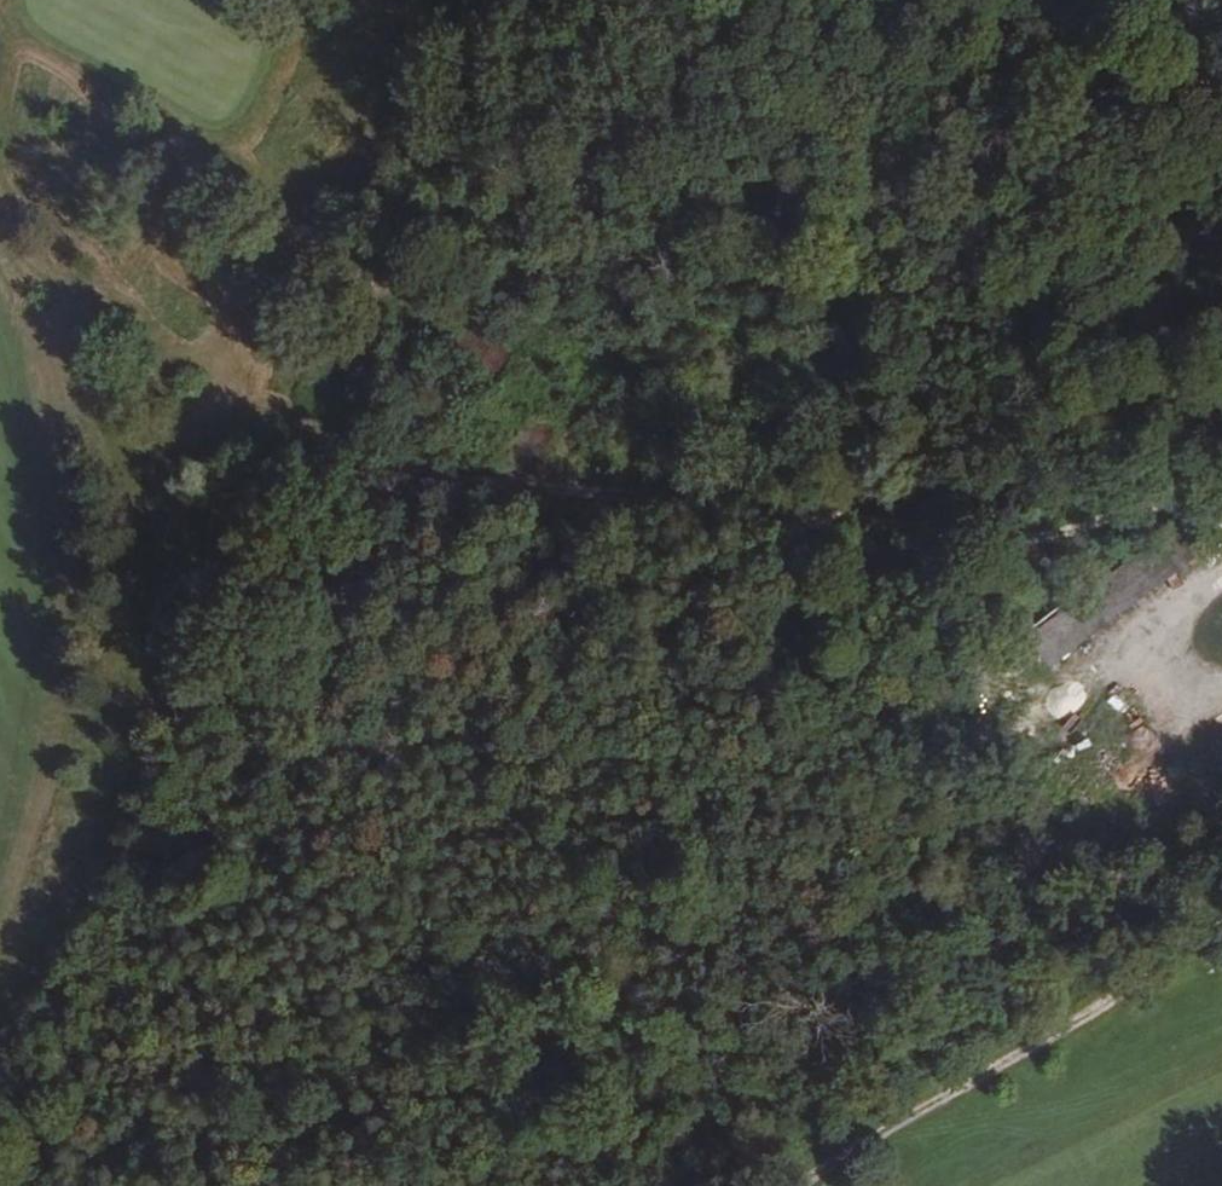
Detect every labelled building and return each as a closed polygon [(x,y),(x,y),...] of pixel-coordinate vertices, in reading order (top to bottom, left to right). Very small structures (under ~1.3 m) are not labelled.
[(1043,667),(1202,561),(1181,528),(1021,634),(1043,667)]
